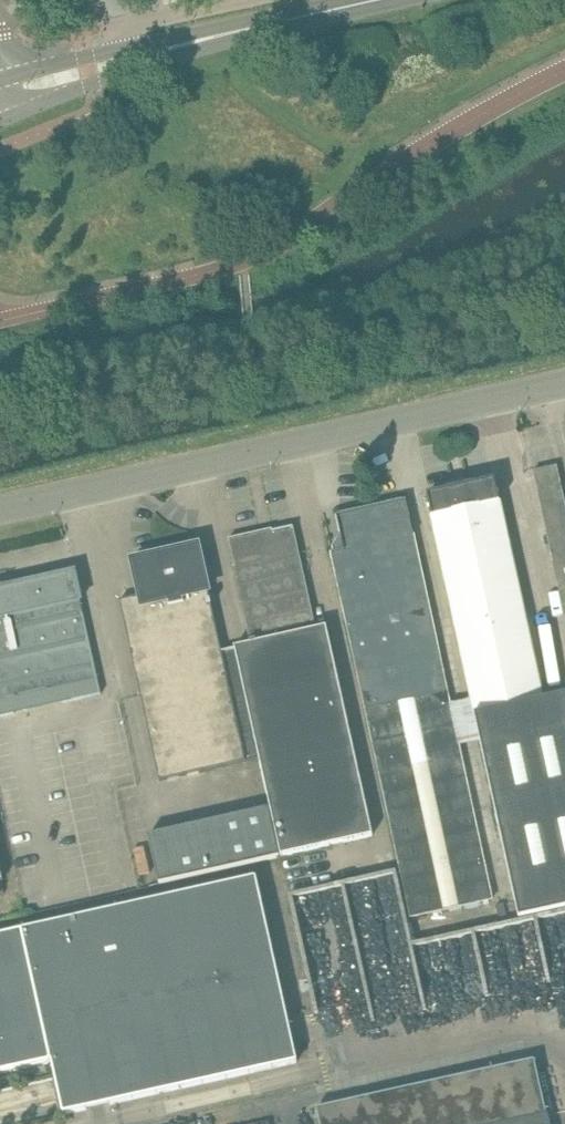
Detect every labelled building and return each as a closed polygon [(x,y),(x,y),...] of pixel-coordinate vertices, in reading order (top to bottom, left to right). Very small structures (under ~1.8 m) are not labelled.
[(560,487),(555,465),(533,469),(538,491),(554,562),(564,612),(564,509),(560,487)] [(509,547),(494,480),(427,494),(432,516),(518,919),(564,908),(564,695),(541,700),(509,547)] [(343,549),(331,552),(411,917),(491,899),(406,499),(336,514),(343,549)] [(270,810),(280,856),(372,835),(325,627),(315,629),(293,526),(272,531),(272,529),(228,538),(234,567),(233,567),(249,643),(233,647),(270,810)] [(130,596),(110,600),(150,781),(236,762),(189,545),(175,548),(175,547),(144,554),(145,555),(122,560),(130,596)] [(15,714),(14,707),(61,696),(63,703),(101,695),(74,573),(5,589),(1,580),(0,581),(0,717),(15,714)] [(280,856),(270,810),(150,836),(160,885),(281,858),(280,856)] [(296,1062),(297,1062),(297,1060),(257,878),(256,877),(255,877),(0,934),(0,1073),(51,1062),(62,1113),(63,1114),(65,1114),(296,1062)] [(535,1059),(317,1109),(320,1123),(549,1123),(535,1059)]
